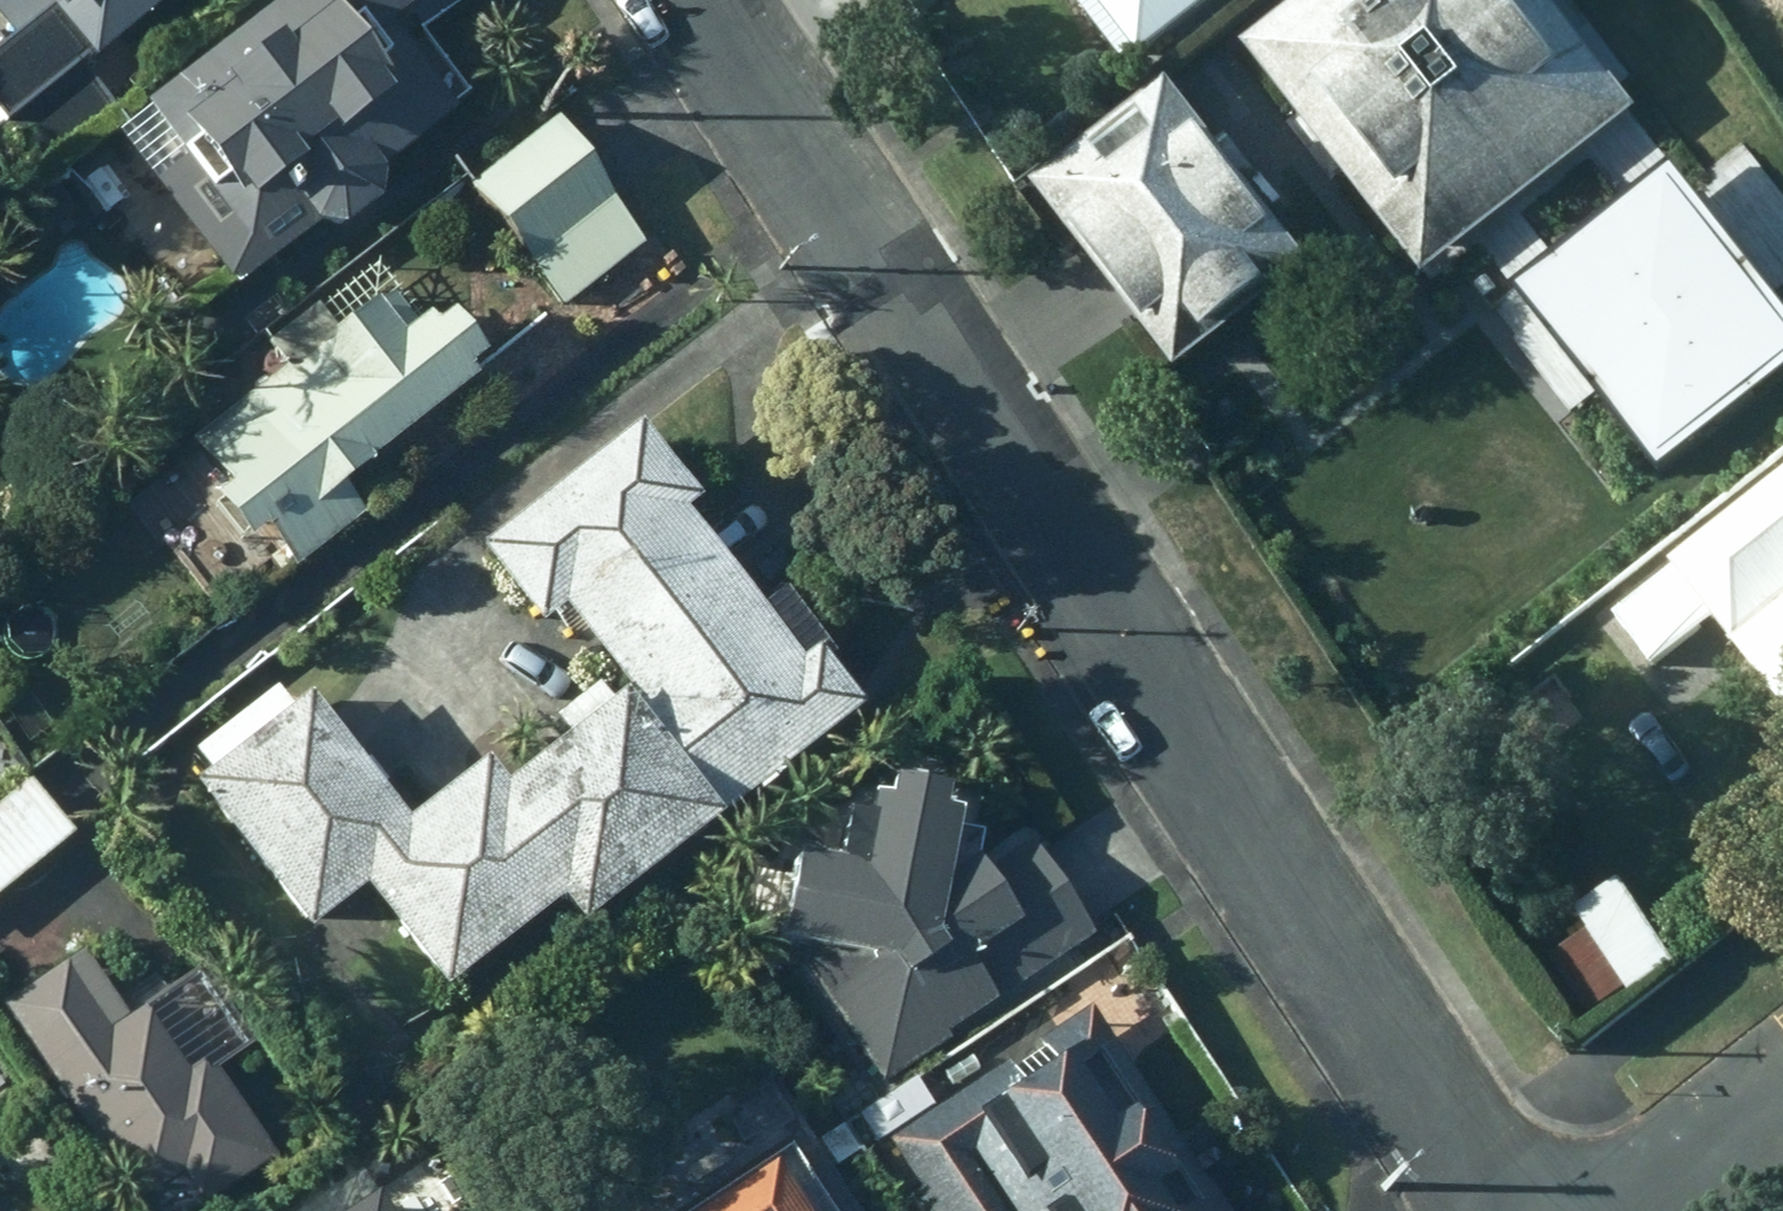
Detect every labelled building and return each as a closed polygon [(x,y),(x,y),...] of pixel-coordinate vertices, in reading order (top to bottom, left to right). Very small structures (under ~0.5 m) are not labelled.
[(174,0),(0,0),(0,20),(15,38),(0,50),(0,118),(6,125),(0,130),(0,156),(23,184),(118,106),(82,62),(93,52),(100,61),(174,0)] [(417,0),(286,0),(150,106),(204,178),(172,203),(222,268),(251,245),(268,267),(321,227),(349,228),(386,200),(388,166),(457,110),(450,101),(465,91),(409,13),(421,4),(417,0)] [(1646,110),(1562,0),(1306,0),(1251,43),(1431,276),(1646,110)] [(1186,81),(1046,184),(1190,370),(1235,333),(1228,324),(1288,279),(1295,290),(1327,264),(1186,81)] [(650,249),(560,117),(472,184),(565,310),(650,249)] [(1041,155),(1019,123),(993,140),(1015,172),(1041,155)] [(1749,144),(1749,145),(1721,172),(1698,148),(1659,179),(1657,208),(1630,205),(1540,275),(1538,296),(1624,305),(1621,316),(1621,326),(1622,335),(1625,346),(1630,355),(1636,364),(1643,371),(1653,377),(1661,381),(1645,464),(1745,477),(1754,418),(1782,393),(1782,204),(1777,187),(1764,165),(1750,147),(1749,144)] [(347,484),(481,378),(473,369),(493,353),(461,313),(443,327),(433,315),(423,322),(397,289),(340,332),(319,307),(273,344),(289,365),(235,409),(268,447),(231,476),(238,485),(221,499),(256,543),(270,532),(301,570),(371,513),(347,484)] [(570,608),(624,678),(745,580),(690,510),(705,500),(642,422),(484,544),(546,625),(570,608)] [(1624,619),(1664,669),(1725,620),(1782,695),(1782,494),(1624,619)] [(808,660),(745,580),(624,678),(635,693),(730,815),(870,706),(825,648),(808,660)] [(572,739),(510,788),(491,801),(567,903),(585,927),(730,815),(635,693),(615,708),(598,688),(556,720),(572,739)] [(310,934),(369,889),(354,870),(412,826),(312,697),(291,713),(277,695),(197,757),(211,775),(195,788),(310,934)] [(449,994),(567,903),(491,801),(510,788),(492,763),(412,826),(354,870),(369,889),(449,994)] [(80,839),(34,777),(0,803),(0,897),(80,839)] [(948,1032),(1095,936),(1034,841),(992,874),(982,861),(986,836),(964,831),(967,815),(951,811),(956,793),(900,779),(896,799),(880,795),(875,818),(857,814),(844,866),(808,858),(788,939),(813,945),(806,968),(884,1089),(955,1042),(948,1032)] [(1637,995),(1683,964),(1625,875),(1578,906),(1595,932),(1556,958),(1593,1014),(1633,989),(1637,995)] [(22,1032),(145,1210),(199,1210),(277,1158),(220,1068),(258,1043),(209,968),(131,1018),(104,976),(22,1032)] [(1092,1008),(1041,1044),(1044,1049),(1014,1070),(1008,1063),(892,1141),(925,1190),(914,1198),(923,1210),(1231,1210),(1092,1008)] [(789,1144),(691,1210),(834,1210),(789,1144)] [(376,1185),(337,1210),(394,1210),(376,1185)]
